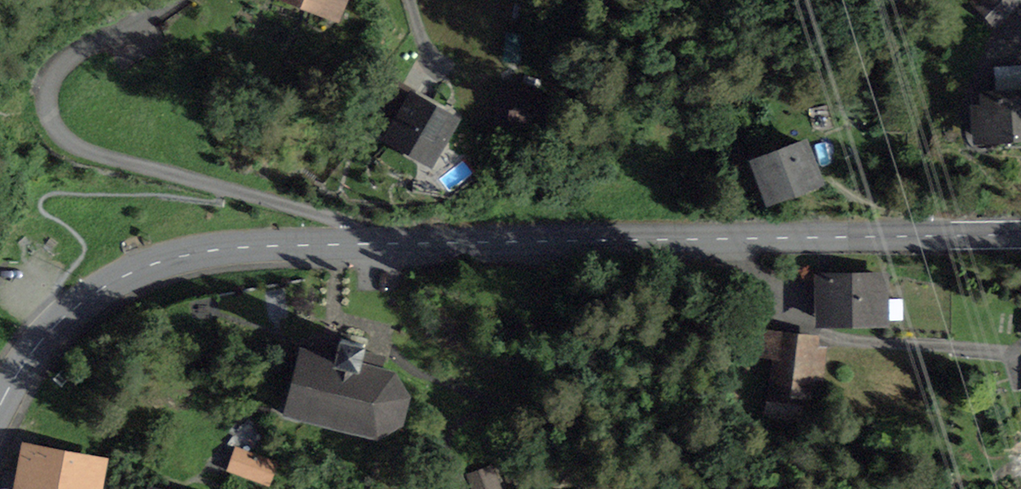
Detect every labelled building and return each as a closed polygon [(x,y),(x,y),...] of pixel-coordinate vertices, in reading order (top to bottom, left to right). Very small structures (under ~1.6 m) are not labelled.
[(329,12),(334,0),(298,0),(329,12)] [(978,7),(996,24),(1019,0),(984,0),(978,7)] [(396,87),(373,127),(430,161),(454,120),(396,87)] [(547,129),(551,94),(517,90),(514,126),(547,129)] [(978,137),(1020,133),(1020,95),(987,98),(988,109),(976,110),(978,137)] [(768,199),(819,181),(805,144),(755,161),(768,199)] [(820,277),(821,320),(884,319),(883,277),(820,277)] [(814,348),(815,340),(780,336),(772,412),(795,415),(798,394),(809,395),(811,376),(822,377),(825,349),(814,348)] [(315,352),(301,349),(285,414),(377,437),(401,422),(408,396),(394,372),(380,369),(383,357),(381,357),(379,365),(361,361),(365,345),(340,338),(336,355),(318,350),(320,342),(318,341),(315,352)] [(239,449),(231,470),(267,483),(274,462),(239,449)] [(26,473),(4,469),(1,488),(93,488),(97,464),(30,451),(26,473)] [(475,488),(496,488),(489,468),(469,475),(475,488)]
